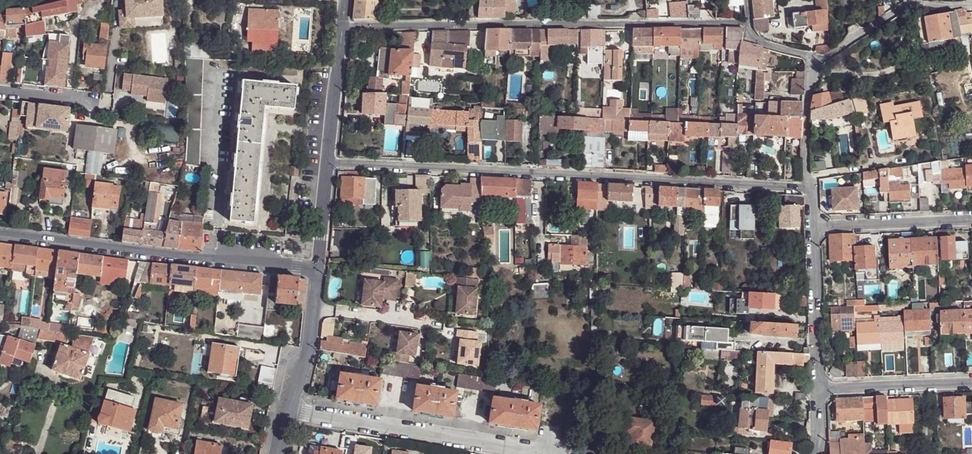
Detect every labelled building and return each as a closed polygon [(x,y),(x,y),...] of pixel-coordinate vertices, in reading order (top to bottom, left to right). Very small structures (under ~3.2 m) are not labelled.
[(82,0),(69,0),(33,8),(24,9),(25,25),(26,36),(36,35),(45,34),(44,20),(79,11),(77,4),(82,3),(82,0)] [(125,10),(118,10),(119,27),(133,26),(132,17),(162,15),(161,0),(125,0),(125,10)] [(377,0),(356,0),(354,20),(375,20),(377,0)] [(479,6),(478,19),(504,19),(504,15),(515,15),(515,0),(480,0),(479,6)] [(772,0),(754,0),(756,18),(756,19),(760,18),(769,17),(774,16),(772,0)] [(827,10),(827,0),(818,0),(819,11),(827,10)] [(590,19),(601,19),(600,4),(586,4),(586,12),(586,18),(590,19)] [(687,19),(698,19),(699,12),(699,6),(686,5),(686,8),(687,19)] [(478,19),(479,6),(470,7),(468,19),(478,19)] [(670,19),(687,19),(686,8),(683,8),(673,8),(670,8),(670,19)] [(25,25),(24,9),(6,11),(6,26),(14,26),(25,25)] [(248,9),(248,17),(258,17),(258,10),(248,9)] [(645,19),(659,19),(659,9),(645,9),(645,19)] [(258,17),(248,17),(246,42),(252,42),(251,53),(276,54),(277,43),(278,11),(258,10),(258,17)] [(817,23),(828,22),(827,10),(819,11),(789,14),(789,17),(792,17),(794,28),(807,26),(807,25),(817,23)] [(954,39),(960,38),(959,33),(956,18),(955,12),(924,17),(928,43),(947,40),(954,39)] [(769,17),(760,18),(761,31),(770,29),(769,17)] [(947,40),(928,43),(924,17),(916,18),(921,48),(922,50),(925,52),(930,53),(948,50),(947,40)] [(956,18),(959,33),(967,32),(967,28),(970,27),(969,20),(965,20),(964,17),(956,18)] [(107,39),(109,23),(101,23),(99,38),(107,39)] [(5,31),(5,34),(15,34),(14,26),(6,26),(5,31)] [(964,57),(971,56),(971,51),(970,27),(967,28),(967,32),(959,33),(960,38),(962,48),(963,54),(964,57)] [(604,30),(580,31),(580,55),(587,55),(587,64),(603,65),(603,51),(604,30)] [(653,30),(632,30),(632,48),(641,48),(652,48),(653,30)] [(679,30),(660,30),(659,48),(670,48),(679,47),(679,30)] [(699,30),(679,30),(679,47),(679,50),(699,50),(699,45),(699,30)] [(722,30),(702,30),(702,31),(702,45),(722,45),(722,30)] [(743,30),(725,30),(724,50),(729,51),(736,51),(739,51),(741,44),(743,30)] [(484,50),(509,50),(510,31),(486,31),(484,50)] [(509,50),(508,57),(539,57),(539,31),(510,31),(509,50)] [(567,31),(539,31),(539,57),(539,63),(551,63),(551,46),(567,47),(567,31)] [(414,32),(401,32),(401,36),(400,48),(406,48),(406,51),(391,51),(390,51),(388,76),(389,76),(406,76),(410,76),(410,74),(412,57),(414,32)] [(448,32),(432,32),(431,44),(446,45),(448,32)] [(470,32),(448,32),(446,45),(466,47),(468,47),(470,32)] [(52,34),(48,34),(49,41),(49,42),(47,59),(67,62),(70,36),(52,34)] [(956,49),(962,48),(960,38),(954,39),(956,49)] [(185,58),(195,59),(195,44),(195,41),(184,41),(184,42),(184,55),(185,58)] [(822,56),(830,50),(829,42),(816,47),(815,53),(817,55),(822,56)] [(103,68),(106,46),(85,44),(84,44),(83,53),(84,53),(86,53),(86,59),(85,66),(103,68)] [(203,59),(210,59),(211,51),(203,45),(195,44),(195,59),(203,59)] [(453,60),(452,69),(464,70),(464,61),(465,60),(466,47),(446,45),(431,44),(430,44),(428,67),(439,68),(440,59),(453,60)] [(760,49),(741,44),(739,51),(739,54),(738,57),(738,65),(738,66),(756,69),(758,69),(758,72),(761,72),(765,73),(767,51),(760,49)] [(699,45),(699,50),(699,51),(718,51),(718,58),(721,58),(722,45),(702,45),(699,45)] [(679,50),(679,47),(670,48),(670,58),(679,58),(679,50)] [(390,51),(391,51),(392,49),(380,48),(378,71),(379,71),(378,78),(376,77),(376,78),(369,78),(369,94),(383,95),(383,80),(388,80),(389,76),(388,76),(390,51)] [(621,52),(603,51),(603,65),(602,81),(620,82),(621,52)] [(739,54),(739,51),(736,51),(729,51),(729,65),(738,65),(738,57),(739,54)] [(8,82),(11,54),(2,53),(1,66),(0,72),(0,81),(8,82)] [(419,57),(412,57),(410,74),(417,76),(419,57)] [(186,159),(183,166),(199,168),(203,59),(195,59),(185,58),(186,95),(188,128),(186,159)] [(67,62),(47,59),(45,76),(44,85),(63,87),(67,62)] [(439,68),(452,69),(453,60),(440,59),(439,68)] [(958,67),(952,69),(953,76),(968,72),(966,66),(966,65),(958,67)] [(168,79),(124,73),(122,90),(131,90),(131,94),(141,95),(142,92),(147,93),(147,96),(146,101),(165,103),(168,79)] [(761,74),(756,74),(755,94),(763,94),(763,74),(761,74)] [(795,80),(791,80),(790,96),(803,96),(804,84),(804,80),(795,80)] [(237,143),(260,146),(263,124),(263,119),(264,108),(272,109),(294,111),(296,87),(273,85),(273,83),(267,83),(266,84),(241,82),(241,83),(242,83),(239,120),(237,120),(236,126),(238,127),(237,143)] [(356,91),(356,95),(354,94),(345,94),(344,101),(344,104),(358,104),(359,98),(362,98),(362,95),(365,94),(365,91),(356,91)] [(812,100),(810,111),(843,102),(840,92),(812,100)] [(365,94),(362,95),(361,114),(384,115),(384,103),(385,95),(383,95),(369,94),(365,94)] [(402,95),(399,94),(398,104),(398,113),(397,116),(405,116),(406,114),(406,106),(407,97),(407,95),(402,95)] [(763,94),(755,94),(754,102),(763,102),(763,94)] [(418,137),(429,137),(430,129),(430,125),(431,109),(432,99),(407,97),(406,106),(406,114),(405,116),(404,125),(404,131),(419,132),(418,137)] [(810,111),(810,120),(832,119),(852,113),(850,108),(848,100),(843,102),(810,111)] [(610,101),(609,109),(620,110),(620,102),(610,101)] [(894,108),(893,107),(893,104),(880,106),(883,124),(890,123),(893,140),(916,136),(913,120),(923,118),(920,102),(894,108)] [(23,103),(21,116),(28,117),(29,104),(23,103)] [(395,113),(398,113),(398,104),(384,103),(384,115),(385,115),(384,125),(394,125),(395,113)] [(40,105),(29,104),(28,117),(26,126),(37,128),(40,105)] [(512,108),(512,116),(524,117),(525,104),(512,104),(512,108)] [(754,136),(785,138),(786,119),(779,118),(779,104),(767,104),(767,113),(760,112),(759,116),(754,116),(753,121),(753,136),(754,136)] [(786,119),(801,120),(802,104),(779,104),(779,118),(786,119)] [(70,109),(40,105),(37,128),(67,132),(70,109)] [(741,105),(737,105),(737,116),(737,124),(737,126),(736,134),(753,136),(753,121),(749,120),(749,117),(747,117),(747,115),(741,114),(741,105)] [(576,108),(576,119),(596,120),(601,121),(601,116),(601,109),(594,109),(593,112),(580,112),(580,108),(576,108)] [(467,122),(479,121),(479,114),(431,109),(430,125),(449,127),(450,124),(454,125),(454,131),(467,133),(467,122)] [(604,117),(604,121),(611,121),(625,122),(626,110),(620,110),(609,109),(604,109),(604,117)] [(664,116),(664,124),(669,124),(677,124),(677,117),(677,109),(664,109),(664,116)] [(398,113),(395,113),(394,125),(404,125),(405,116),(397,116),(398,113)] [(479,143),(479,140),(505,142),(505,126),(505,122),(505,116),(495,116),(495,122),(479,121),(467,122),(467,133),(468,143),(479,143)] [(728,119),(719,119),(719,124),(737,124),(737,116),(729,116),(728,119)] [(576,119),(538,117),(539,134),(557,135),(557,129),(587,131),(596,132),(596,120),(576,119)] [(677,117),(677,124),(697,125),(697,118),(677,117)] [(801,139),(801,120),(786,119),(785,138),(801,139)] [(648,123),(629,122),(625,122),(611,121),(611,128),(611,129),(627,131),(627,132),(648,133),(648,123)] [(17,135),(19,124),(11,122),(10,134),(17,135)] [(505,142),(506,142),(520,142),(520,122),(505,122),(505,126),(505,142)] [(664,124),(649,123),(648,123),(648,133),(648,135),(668,135),(669,124),(664,124)] [(677,124),(669,124),(668,135),(668,142),(684,143),(684,137),(707,138),(707,125),(697,125),(677,124)] [(85,149),(87,126),(77,125),(74,148),(85,149)] [(709,126),(707,125),(707,138),(720,139),(720,137),(728,138),(728,148),(736,148),(736,134),(737,126),(719,126),(709,126)] [(117,130),(87,126),(85,149),(87,150),(85,174),(95,175),(100,176),(101,164),(104,164),(106,152),(114,153),(117,130)] [(603,170),(604,140),(596,140),(596,139),(584,139),(583,154),(591,155),(591,170),(603,170)] [(473,155),(480,155),(479,148),(479,143),(468,143),(466,142),(467,159),(473,160),(473,155)] [(253,224),(260,146),(237,143),(235,160),(233,159),(233,166),(234,166),(234,173),(232,196),(231,198),(230,198),(229,205),(231,206),(229,222),(253,224)] [(736,178),(736,153),(722,153),(721,173),(731,174),(731,177),(736,178)] [(582,169),(591,170),(591,155),(583,154),(582,169)] [(545,167),(562,168),(562,155),(545,155),(545,160),(545,167)] [(941,162),(941,171),(950,170),(949,160),(945,161),(941,162)] [(812,172),(826,170),(825,161),(811,163),(812,172)] [(756,163),(749,162),(746,162),(746,178),(755,179),(756,163)] [(934,183),(941,183),(941,171),(941,162),(918,165),(918,171),(919,192),(923,192),(923,175),(922,170),(933,169),(933,175),(934,183)] [(666,174),(666,166),(656,166),(656,173),(666,174)] [(889,190),(890,203),(911,203),(910,191),(903,192),(902,186),(900,186),(900,180),(904,180),(904,179),(903,167),(889,169),(889,182),(889,190)] [(884,190),(889,190),(889,182),(889,169),(863,173),(864,181),(864,188),(877,186),(876,180),(883,179),(884,190)] [(950,189),(967,188),(967,187),(966,169),(950,170),(941,171),(941,183),(944,183),(944,181),(949,181),(949,183),(950,189)] [(49,198),(62,199),(65,173),(42,170),(38,199),(49,200),(49,198)] [(360,172),(345,171),(345,173),(345,178),(342,178),(341,198),(362,199),(362,205),(364,205),(372,205),(374,204),(375,179),(360,178),(360,172)] [(95,175),(85,174),(83,187),(94,188),(95,175)] [(100,176),(95,175),(94,188),(92,204),(109,207),(111,188),(111,186),(105,185),(106,177),(100,176)] [(430,176),(416,175),(414,191),(419,191),(430,191),(430,176)] [(12,176),(10,188),(18,189),(19,176),(12,176)] [(508,198),(514,198),(515,180),(481,178),(481,179),(481,181),(482,198),(485,198),(485,196),(508,198)] [(527,214),(530,214),(531,181),(515,180),(514,198),(525,199),(525,211),(527,211),(527,214)] [(481,181),(470,181),(470,185),(470,205),(472,205),(473,202),(482,202),(482,198),(481,181)] [(150,182),(148,192),(145,215),(143,230),(150,232),(151,222),(157,224),(161,194),(157,194),(159,184),(150,182)] [(589,210),(597,210),(596,185),(577,184),(576,199),(576,223),(589,224),(589,210)] [(440,208),(451,209),(459,209),(459,211),(469,212),(470,205),(470,185),(460,185),(460,186),(445,185),(441,190),(440,208)] [(596,185),(597,210),(608,211),(608,202),(607,202),(607,185),(596,185)] [(623,187),(607,185),(607,202),(608,202),(632,203),(632,187),(623,187)] [(10,188),(8,208),(15,209),(18,189),(10,188)] [(114,188),(111,188),(109,207),(117,207),(119,189),(114,188)] [(652,188),(653,203),(658,203),(658,207),(676,208),(676,189),(652,188)] [(693,216),(684,216),(684,209),(684,205),(684,191),(684,190),(676,189),(676,208),(676,219),(674,219),(674,234),(684,234),(684,230),(684,229),(684,226),(684,222),(703,222),(703,218),(703,215),(703,210),(694,209),(693,215),(693,216)] [(858,209),(857,189),(833,190),(834,211),(858,209)] [(694,209),(703,210),(703,206),(704,191),(684,190),(684,191),(684,205),(684,209),(694,209)] [(397,221),(416,221),(419,221),(419,191),(414,191),(395,191),(395,206),(394,208),(397,208),(397,221)] [(704,191),(703,206),(718,207),(719,192),(704,191)] [(482,198),(482,202),(493,203),(493,206),(507,207),(508,198),(485,196),(485,198),(482,198)] [(802,197),(784,196),(784,207),(778,207),(779,230),(799,229),(798,211),(804,211),(803,199),(803,198),(802,197)] [(515,223),(531,223),(530,214),(527,214),(527,211),(525,211),(525,199),(514,198),(514,204),(515,204),(515,219),(515,223)] [(920,213),(928,212),(928,199),(919,199),(920,213)] [(718,218),(718,207),(703,206),(703,210),(703,215),(703,218),(718,218)] [(755,207),(730,206),(730,222),(740,222),(740,240),(753,240),(754,227),(759,227),(759,220),(754,220),(755,207)] [(213,212),(204,211),(203,218),(203,220),(212,221),(213,212)] [(177,214),(171,212),(169,221),(169,222),(181,224),(181,223),(202,226),(203,220),(203,218),(193,217),(193,218),(176,217),(177,214)] [(121,243),(140,245),(143,230),(145,215),(141,215),(140,221),(125,219),(121,243)] [(89,227),(90,221),(77,218),(76,224),(89,227)] [(167,229),(169,222),(169,221),(157,224),(151,222),(150,232),(160,233),(161,228),(167,229)] [(181,224),(169,222),(167,229),(166,234),(162,248),(178,250),(181,224)] [(181,223),(181,224),(178,250),(199,252),(202,229),(202,226),(181,223)] [(76,224),(70,224),(68,236),(88,238),(89,227),(76,224)] [(483,224),(483,245),(492,245),(492,228),(487,228),(487,224),(483,224)] [(143,230),(140,245),(162,248),(166,234),(160,233),(150,232),(143,230)] [(855,235),(830,236),(831,252),(855,251),(855,248),(855,235)] [(574,236),(574,246),(586,246),(587,237),(574,236)] [(937,239),(912,240),(914,265),(939,264),(938,260),(938,247),(937,239)] [(938,247),(938,260),(943,259),(944,261),(947,261),(948,269),(953,269),(953,260),(969,259),(968,243),(955,244),(955,239),(942,239),(943,247),(938,247)] [(914,265),(912,240),(890,241),(891,269),(914,268),(914,265)] [(11,268),(14,246),(0,244),(0,267),(11,268)] [(39,249),(14,246),(11,268),(11,270),(26,272),(26,276),(35,277),(36,275),(36,270),(36,266),(39,249)] [(586,246),(574,246),(547,246),(547,254),(551,254),(550,259),(551,263),(558,263),(570,263),(570,266),(586,266),(586,246)] [(875,247),(855,248),(855,251),(856,260),(856,270),(857,274),(865,274),(865,281),(879,280),(878,268),(876,268),(875,247)] [(58,251),(39,249),(36,266),(36,270),(56,272),(58,251)] [(78,254),(58,251),(56,272),(55,277),(54,291),(58,291),(57,298),(65,299),(66,293),(74,293),(75,286),(76,274),(78,254)] [(856,260),(855,251),(831,252),(831,261),(856,260)] [(420,252),(420,268),(430,268),(430,252),(420,252)] [(109,259),(78,254),(76,274),(101,278),(101,275),(107,276),(109,259)] [(140,263),(124,261),(123,274),(136,275),(140,263)] [(141,285),(141,283),(150,284),(152,264),(149,264),(140,263),(136,275),(135,282),(140,284),(141,285)] [(172,266),(152,264),(150,284),(169,286),(170,285),(172,266)] [(196,269),(172,266),(170,285),(175,286),(194,288),(196,269)] [(478,279),(479,279),(479,269),(472,268),(471,271),(465,271),(465,277),(478,279)] [(221,271),(196,269),(194,288),(193,293),(218,295),(218,291),(221,271)] [(245,274),(221,271),(218,291),(242,293),(245,274)] [(405,273),(404,286),(413,287),(415,274),(405,273)] [(262,276),(245,274),(242,293),(242,294),(260,296),(262,276)] [(678,290),(681,290),(683,290),(683,274),(671,274),(671,290),(678,290)] [(278,277),(270,276),(268,291),(266,311),(274,312),(275,304),(278,277)] [(299,279),(278,277),(275,304),(296,306),(297,296),(297,293),(299,279)] [(397,280),(383,278),(382,282),(363,280),(360,305),(379,308),(380,299),(381,290),(386,290),(384,300),(394,301),(397,280)] [(477,280),(454,278),(453,288),(457,288),(454,314),(473,316),(477,280)] [(306,280),(299,279),(297,293),(299,294),(305,294),(306,280)] [(142,287),(140,286),(141,285),(140,284),(140,285),(134,298),(138,300),(142,287)] [(531,285),(531,299),(547,299),(547,285),(544,285),(531,285)] [(242,293),(218,291),(218,295),(217,298),(227,299),(242,301),(242,294),(242,293)] [(303,312),(305,294),(299,294),(299,297),(297,296),(296,306),(295,311),(303,312)] [(774,295),(749,294),(749,298),(749,300),(748,310),(772,311),(773,310),(774,295)] [(781,296),(774,295),(773,310),(779,310),(781,296)] [(748,314),(748,310),(749,300),(736,300),(736,313),(740,313),(748,314)] [(906,332),(931,331),(930,311),(924,311),(923,304),(916,304),(913,304),(913,312),(905,312),(906,332)] [(852,330),(856,330),(856,327),(855,312),(855,307),(847,307),(831,308),(832,331),(852,331),(852,330)] [(129,308),(124,319),(140,321),(141,318),(131,314),(133,310),(129,308)] [(62,312),(60,333),(69,334),(71,313),(66,313),(62,312)] [(942,335),(967,334),(966,312),(941,313),(942,335)] [(740,313),(739,323),(744,324),(750,324),(754,324),(755,315),(750,315),(750,314),(748,314),(740,313)] [(42,320),(30,318),(30,320),(29,328),(40,330),(41,330),(42,323),(42,320)] [(880,323),(882,344),(905,343),(904,318),(898,319),(898,322),(880,323)] [(29,328),(30,320),(22,319),(21,324),(20,328),(22,328),(29,328)] [(124,319),(120,327),(139,330),(142,322),(140,321),(124,319)] [(343,340),(332,338),(334,325),(330,324),(331,319),(327,319),(324,321),(322,323),(322,324),(321,324),(319,342),(342,346),(342,342),(343,340)] [(882,350),(882,344),(880,323),(878,323),(878,320),(875,320),(875,323),(857,324),(858,351),(882,350)] [(14,323),(5,322),(4,333),(13,330),(14,323)] [(276,323),(264,322),(263,327),(263,334),(274,336),(276,323)] [(49,331),(50,323),(42,323),(41,330),(43,330),(49,331)] [(142,324),(140,336),(152,338),(153,326),(142,324)] [(237,324),(235,337),(236,337),(248,339),(262,341),(263,336),(263,334),(263,327),(237,324)] [(754,324),(750,324),(749,335),(795,338),(796,326),(754,324)] [(717,343),(727,344),(728,329),(676,327),(676,338),(675,341),(717,343)] [(0,335),(0,352),(3,353),(0,363),(11,367),(12,363),(20,365),(22,360),(30,362),(38,338),(40,330),(29,328),(22,328),(20,328),(18,339),(9,337),(0,335)] [(62,342),(52,370),(35,365),(30,381),(59,392),(64,375),(81,381),(82,376),(94,338),(69,334),(60,333),(49,331),(43,330),(41,330),(40,330),(38,338),(62,342)] [(476,333),(456,330),(455,341),(458,341),(456,365),(476,367),(479,343),(475,343),(476,333)] [(417,336),(398,333),(395,353),(391,353),(390,362),(406,364),(407,356),(414,357),(417,336)] [(213,344),(239,348),(240,340),(215,336),(213,344)] [(94,338),(82,376),(93,379),(99,355),(103,356),(107,340),(94,338)] [(319,342),(318,351),(349,355),(350,347),(342,346),(319,342)] [(717,343),(716,351),(720,351),(734,352),(735,344),(727,344),(717,343)] [(235,377),(239,348),(213,344),(209,373),(218,374),(230,376),(235,377)] [(350,347),(349,355),(365,358),(367,347),(350,344),(350,347)] [(716,351),(703,350),(703,357),(702,359),(719,360),(720,351),(716,351)] [(809,364),(809,356),(803,355),(757,353),(755,394),(772,394),(773,365),(803,367),(803,363),(809,364)] [(420,367),(383,361),(381,375),(418,381),(420,367)] [(858,362),(858,378),(866,377),(865,362),(858,362)] [(857,364),(848,365),(848,378),(858,378),(857,364)] [(261,365),(256,386),(272,390),(277,369),(261,365)] [(361,403),(376,405),(380,381),(340,375),(336,399),(361,403)] [(495,390),(497,381),(459,375),(457,388),(494,394),(495,390)] [(511,384),(497,381),(495,390),(510,392),(511,384)] [(452,418),(456,393),(417,387),(413,411),(452,418)] [(108,392),(105,402),(131,409),(134,400),(108,392)] [(809,402),(810,402),(810,401),(809,400),(807,399),(805,394),(794,394),(794,401),(798,401),(804,402),(809,402)] [(723,406),(724,397),(718,397),(702,396),(701,403),(723,406)] [(863,420),(863,421),(877,421),(877,425),(887,424),(887,402),(887,396),(862,397),(863,420)] [(846,421),(863,420),(862,397),(835,398),(836,421),(837,421),(846,421)] [(765,419),(767,400),(741,398),(739,430),(759,432),(764,432),(765,425),(765,419)] [(247,405),(240,403),(219,399),(215,418),(220,419),(219,423),(247,429),(250,417),(252,406),(247,405)] [(536,431),(540,407),(493,399),(489,423),(536,431)] [(945,419),(947,419),(963,419),(965,419),(965,414),(964,403),(964,399),(945,399),(945,419)] [(149,430),(162,432),(163,427),(177,429),(180,418),(182,405),(155,400),(149,430)] [(912,400),(887,402),(887,424),(898,423),(912,423),(912,400)] [(10,420),(15,407),(0,402),(0,411),(0,417),(10,420)] [(131,409),(105,402),(101,415),(99,418),(99,423),(103,425),(108,426),(130,433),(136,411),(131,409)] [(627,418),(626,427),(632,428),(629,449),(642,450),(643,448),(651,448),(655,422),(627,418)] [(846,421),(837,421),(837,429),(846,428),(846,421)] [(913,433),(912,423),(898,423),(899,433),(913,433)] [(163,427),(162,432),(180,436),(181,430),(177,429),(163,427)] [(632,428),(626,427),(624,440),(623,444),(626,445),(625,448),(629,449),(632,428)] [(864,444),(863,439),(849,439),(840,439),(829,440),(829,453),(864,453),(864,444)] [(367,444),(350,441),(348,453),(365,453),(367,444)] [(1,453),(19,453),(23,442),(6,442),(1,453)] [(222,446),(196,442),(194,453),(221,453),(222,446)] [(769,453),(787,453),(787,451),(790,451),(791,444),(771,442),(769,453)] [(230,447),(222,446),(221,453),(229,453),(230,447)]
